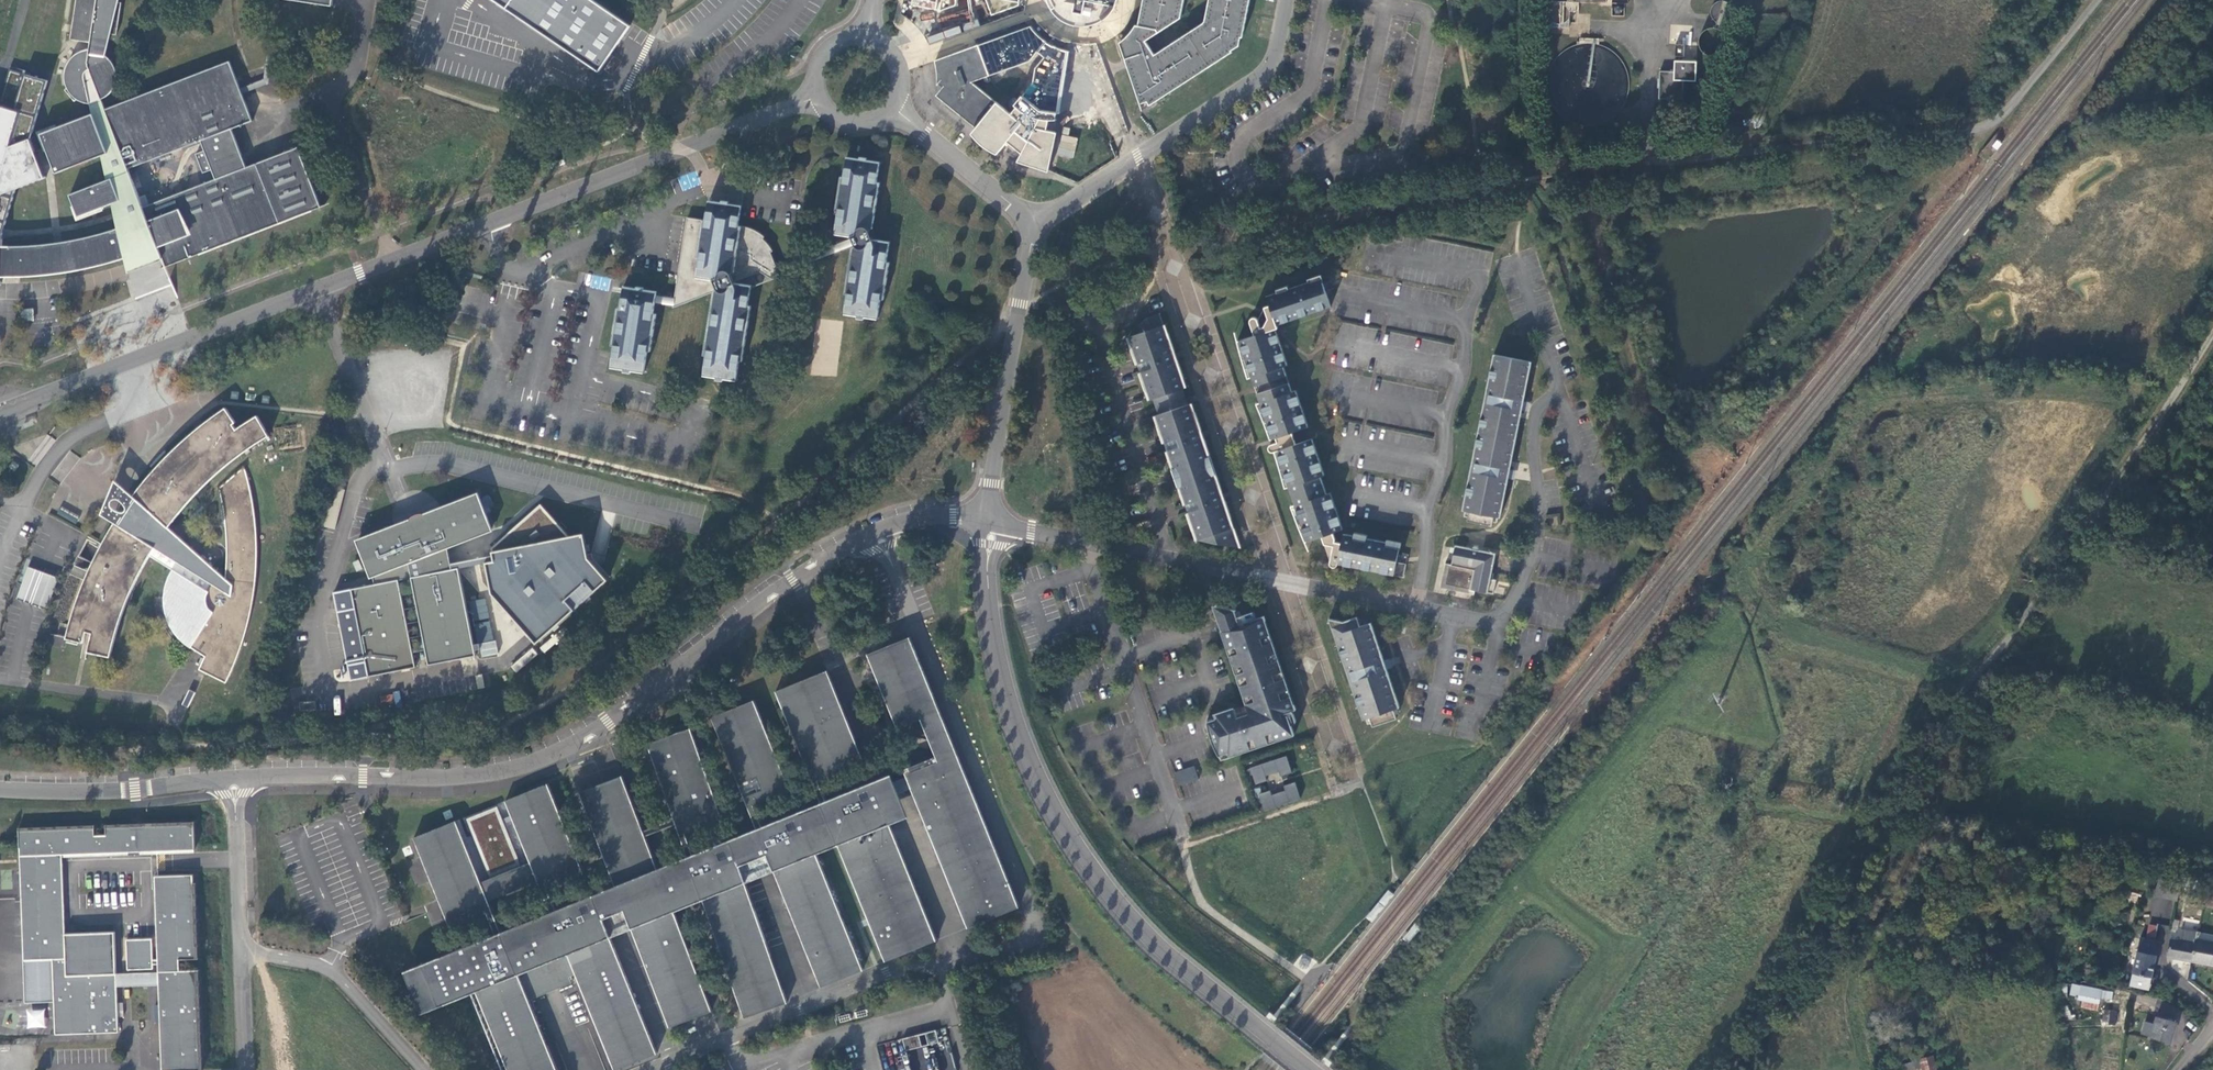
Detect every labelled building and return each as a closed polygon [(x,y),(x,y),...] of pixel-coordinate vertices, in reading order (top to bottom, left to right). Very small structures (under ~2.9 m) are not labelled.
[(321,207),(298,147),(247,167),(232,129),(253,121),(230,61),(105,109),(101,99),(103,99),(104,98),(105,97),(107,96),(108,95),(109,95),(110,93),(111,92),(112,91),(113,90),(114,89),(115,87),(115,86),(116,85),(116,83),(117,82),(117,80),(117,79),(117,77),(117,76),(117,74),(117,73),(117,71),(116,70),(116,68),(115,67),(114,66),(114,64),(113,63),(112,62),(111,61),(110,60),(109,59),(108,58),(107,57),(105,56),(104,55),(103,55),(108,34),(117,35),(121,3),(116,2),(116,0),(80,0),(79,6),(77,6),(77,10),(76,14),(78,14),(75,37),(72,36),(72,39),(92,42),(91,49),(90,49),(88,49),(86,50),(85,50),(83,51),(81,51),(80,52),(78,53),(77,54),(76,55),(74,56),(73,57),(72,58),(71,59),(70,61),(69,62),(68,64),(67,65),(66,67),(66,68),(66,70),(65,72),(65,74),(65,75),(65,77),(65,79),(65,80),(65,82),(66,84),(66,86),(67,87),(67,88),(65,90),(75,101),(77,99),(78,100),(80,100),(82,101),(83,102),(85,103),(86,103),(88,103),(90,103),(92,114),(40,134),(56,174),(101,156),(107,180),(69,195),(78,217),(112,203),(115,216),(118,228),(115,229),(112,230),(109,231),(106,231),(103,232),(100,233),(97,234),(95,235),(91,235),(89,236),(86,237),(83,238),(80,238),(77,239),(74,239),(71,240),(68,240),(65,241),(62,242),(59,242),(57,242),(56,242),(53,243),(50,243),(47,244),(44,244),(41,245),(38,245),(35,245),(32,245),(29,245),(26,246),(23,246),(20,246),(17,246),(14,246),(11,246),(8,247),(5,246),(1,247),(0,259),(0,275),(2,275),(5,275),(8,275),(12,275),(15,275),(18,275),(21,275),(25,275),(28,274),(31,274),(34,274),(38,274),(41,273),(44,273),(47,273),(51,272),(54,272),(57,271),(60,271),(63,270),(66,270),(70,269),(73,269),(76,268),(79,268),(83,267),(86,267),(89,266),(92,265),(95,264),(98,264),(102,263),(105,262),(108,261),(111,260),(114,259),(117,258),(120,257),(124,256),(126,257),(128,257),(130,258),(132,258),(134,258),(136,258),(137,258),(139,258),(141,258),(143,258),(145,258),(147,257),(149,257),(152,256),(160,253),(166,267),(321,207)] [(523,21),(598,70),(628,25),(592,0),(492,0),(523,21)] [(903,14),(930,43),(1019,5),(1020,0),(906,0),(903,14)] [(1048,1),(1048,3),(1049,5),(1050,7),(1051,8),(1052,10),(1053,12),(1055,13),(1056,15),(1057,16),(1059,17),(1060,19),(1062,20),(1063,21),(1065,22),(1067,22),(1068,23),(1070,24),(1072,24),(1074,25),(1076,26),(1078,26),(1080,26),(1082,26),(1084,26),(1086,26),(1088,26),(1089,25),(1092,25),(1093,24),(1095,24),(1097,23),(1099,22),(1101,22),(1102,20),(1104,20),(1105,18),(1107,17),(1108,16),(1110,14),(1111,13),(1112,12),(1113,10),(1114,8),(1115,7),(1116,5),(1117,3),(1118,1),(1118,0),(1047,0),(1048,1)] [(1136,25),(1135,27),(1134,28),(1133,30),(1132,31),(1131,33),(1130,34),(1128,35),(1127,37),(1126,38),(1125,39),(1123,40),(1122,41),(1120,42),(1120,43),(1126,59),(1127,59),(1142,103),(1148,101),(1150,104),(1164,94),(1165,96),(1233,52),(1232,51),(1239,46),(1241,37),(1243,37),(1250,0),(1209,0),(1205,21),(1203,23),(1155,55),(1146,41),(1181,18),(1185,0),(1145,0),(1140,26),(1136,25)] [(1724,3),(1715,1),(1711,15),(1719,18),(1724,3)] [(1551,25),(1568,25),(1569,3),(1552,2),(1551,25)] [(981,145),(997,154),(1002,149),(1008,141),(1022,153),(1018,160),(1036,167),(1047,171),(1056,132),(1052,131),(1054,120),(1055,120),(1057,119),(1058,113),(1068,52),(1057,49),(1050,47),(1043,42),(1035,34),(1031,28),(1012,35),(973,49),(935,62),(936,66),(937,70),(937,72),(937,75),(937,79),(937,81),(937,85),(938,83),(944,87),(936,96),(975,127),(970,133),(981,145)] [(1675,44),(1675,56),(1684,56),(1685,44),(1675,44)] [(1688,45),(1687,56),(1695,56),(1695,45),(1688,45)] [(1674,71),(1660,71),(1659,99),(1684,99),(1684,81),(1696,81),(1697,61),(1674,60),(1674,71)] [(2,234),(15,190),(46,178),(30,139),(48,81),(9,70),(0,100),(0,259),(1,247),(2,234)] [(1073,158),(1078,138),(1061,134),(1056,155),(1073,158)] [(864,227),(865,218),(874,220),(880,183),(877,182),(880,163),(847,158),(844,177),(841,177),(835,214),(838,214),(835,234),(852,236),(852,238),(855,245),(856,246),(856,247),(857,248),(858,249),(859,249),(860,250),(859,258),(850,257),(844,294),(848,294),(844,314),(877,319),(880,300),(883,300),(889,263),(886,262),(889,243),(872,241),(869,230),(868,230),(868,229),(867,229),(867,228),(866,228),(865,228),(865,227),(864,227)] [(678,177),(682,190),(699,185),(695,172),(678,177)] [(687,217),(678,274),(675,298),(673,305),(673,307),(689,301),(688,299),(714,289),(717,288),(718,289),(719,290),(719,291),(720,291),(721,292),(722,292),(721,300),(712,299),(704,354),(707,355),(703,374),(737,380),(740,360),(743,361),(751,305),(748,305),(751,285),(735,283),(734,281),(761,271),(773,279),(780,276),(779,274),(777,267),(773,258),(772,257),(772,255),(771,253),(770,252),(773,251),(772,250),(772,249),(770,247),(769,245),(768,244),(767,242),(765,241),(764,239),(763,239),(765,237),(764,236),(762,235),(761,234),(759,232),(757,231),(755,231),(754,230),(752,229),(750,228),(748,227),(746,227),(744,226),(742,226),(739,225),(742,206),(729,203),(729,201),(723,200),(722,202),(709,200),(706,220),(687,217)] [(865,218),(864,227),(865,227),(865,228),(866,228),(867,228),(867,229),(868,229),(868,230),(869,230),(873,229),(874,220),(865,218)] [(855,245),(852,238),(777,267),(779,274),(855,245)] [(859,258),(860,250),(859,249),(858,249),(857,248),(856,247),(856,246),(852,248),(850,257),(859,258)] [(592,275),(590,287),(608,290),(610,277),(592,275)] [(1255,385),(1286,375),(1283,366),(1287,364),(1275,328),(1273,329),(1272,327),(1275,323),(1276,323),(1277,324),(1331,306),(1321,277),(1289,288),(1288,285),(1276,289),(1277,292),(1267,296),(1270,305),(1265,306),(1258,319),(1258,318),(1256,316),(1253,317),(1251,318),(1251,321),(1255,334),(1237,340),(1248,378),(1252,376),(1255,385)] [(655,302),(656,295),(657,292),(624,287),(623,290),(620,308),(617,308),(612,345),(615,345),(611,367),(644,372),(648,351),(651,351),(656,314),(654,314),(655,302)] [(721,300),(722,292),(721,292),(720,291),(719,291),(719,290),(718,289),(717,288),(714,289),(712,299),(721,300)] [(673,305),(675,298),(656,295),(655,302),(673,305)] [(1173,351),(1174,348),(1169,332),(1167,333),(1160,312),(1153,314),(1150,318),(1148,316),(1143,320),(1138,325),(1139,327),(1132,329),(1134,334),(1130,335),(1133,344),(1131,345),(1137,363),(1157,356),(1163,354),(1173,351)] [(1157,356),(1160,365),(1166,363),(1163,354),(1157,356)] [(1531,361),(1493,354),(1462,509),(1468,511),(1466,520),(1491,525),(1493,516),(1500,517),(1508,476),(1511,476),(1513,465),(1510,464),(1521,412),(1524,413),(1526,401),(1523,401),(1531,361)] [(1148,389),(1150,396),(1184,384),(1182,378),(1184,377),(1178,359),(1166,363),(1160,365),(1140,372),(1146,390),(1148,389)] [(1332,548),(1330,560),(1329,561),(1330,564),(1331,565),(1333,566),(1335,566),(1336,565),(1338,563),(1403,576),(1407,555),(1397,553),(1399,544),(1366,537),(1367,535),(1354,532),(1354,535),(1343,533),(1341,542),(1334,541),(1334,537),(1332,532),(1342,528),(1330,492),(1326,493),(1320,475),(1324,474),(1312,438),(1296,443),(1292,431),(1308,426),(1296,390),(1292,391),(1289,382),(1257,393),(1261,401),(1256,403),(1270,439),(1275,437),(1276,441),(1270,443),(1269,445),(1269,448),(1271,450),(1273,451),(1274,451),(1280,468),(1285,487),(1288,486),(1295,504),(1291,505),(1305,541),(1321,535),(1325,547),(1332,548)] [(1157,406),(1186,396),(1183,386),(1154,396),(1157,406)] [(1157,424),(1163,441),(1181,435),(1190,432),(1201,429),(1196,411),(1194,411),(1191,404),(1156,414),(1159,423),(1157,424)] [(104,542),(102,544),(99,551),(95,559),(90,569),(86,578),(83,587),(79,596),(76,605),(73,614),(70,624),(68,633),(66,638),(84,642),(87,631),(93,633),(91,639),(89,648),(88,652),(111,657),(112,653),(114,645),(116,637),(118,628),(121,620),(124,612),(127,604),(130,596),(134,588),(137,580),(141,573),(145,565),(149,557),(150,556),(173,571),(171,575),(169,578),(168,581),(167,584),(166,588),(165,591),(165,595),(165,598),(165,602),(165,605),(165,609),(166,612),(167,615),(168,619),(170,622),(171,625),(173,628),(174,631),(177,634),(179,637),(181,640),(184,642),(187,644),(189,646),(191,647),(205,657),(201,665),(207,668),(205,672),(226,683),(228,679),(233,668),(238,657),(242,646),(245,635),(248,623),(251,611),(254,600),(255,588),(256,576),(257,564),(257,552),(257,540),(256,528),(255,516),(253,504),(251,492),(248,481),(245,469),(244,467),(219,488),(221,499),(223,509),(225,520),(226,531),(227,541),(227,552),(227,562),(226,573),(225,578),(169,527),(173,522),(179,515),(184,508),(190,502),(196,495),(202,489),(208,483),(214,477),(220,471),(227,466),(234,460),(241,455),(248,450),(255,445),(262,440),(269,436),(257,415),(249,420),(242,425),(237,429),(233,424),(236,422),(226,407),(220,411),(212,417),(204,423),(197,429),(189,435),(182,442),(175,449),(168,456),(161,463),(154,470),(148,478),(142,485),(136,493),(134,496),(142,503),(126,529),(115,522),(113,525),(108,534),(104,542)] [(1181,435),(1184,444),(1193,442),(1190,432),(1181,435)] [(1184,504),(1203,498),(1211,496),(1223,492),(1216,473),(1214,473),(1208,456),(1210,455),(1205,438),(1193,442),(1184,444),(1166,450),(1172,468),(1174,468),(1180,485),(1178,485),(1184,504)] [(453,569),(448,547),(491,530),(477,494),(425,514),(425,513),(424,513),(421,513),(419,513),(418,513),(417,514),(416,515),(414,516),(412,517),(410,518),(409,519),(409,520),(410,520),(394,527),(358,541),(372,577),(373,576),(375,584),(352,589),(355,607),(366,662),(369,676),(416,667),(399,580),(412,577),(429,665),(477,655),(475,649),(481,648),(480,643),(474,644),(459,568),(453,569)] [(1203,498),(1205,507),(1214,504),(1211,496),(1203,498)] [(1210,534),(1213,541),(1225,543),(1225,541),(1229,541),(1236,539),(1229,518),(1231,517),(1226,501),(1214,504),(1205,507),(1188,512),(1193,530),(1195,529),(1198,538),(1210,534)] [(540,504),(491,548),(493,561),(484,563),(489,595),(534,644),(606,580),(585,560),(582,533),(566,536),(540,504)] [(1464,587),(1493,593),(1495,583),(1493,582),(1494,578),(1492,578),(1493,572),(1491,572),(1495,553),(1478,549),(1477,546),(1475,545),(1472,546),(1471,548),(1455,545),(1450,563),(1445,562),(1445,563),(1447,563),(1443,584),(1464,588),(1464,587)] [(1219,758),(1294,736),(1287,712),(1294,710),(1265,615),(1255,618),(1254,614),(1239,618),(1236,610),(1214,606),(1246,708),(1248,713),(1237,716),(1234,707),(1229,709),(1215,713),(1216,716),(1207,719),(1210,729),(1215,745),(1219,758)] [(366,662),(355,607),(338,611),(349,665),(366,662)] [(1384,661),(1370,621),(1359,625),(1356,616),(1331,624),(1362,718),(1369,716),(1372,725),(1396,717),(1392,708),(1399,706),(1386,668),(1388,668),(1386,661),(1384,661)] [(912,643),(910,637),(868,654),(870,660),(912,643)] [(937,705),(912,643),(870,660),(895,722),(937,705)] [(828,670),(827,671),(776,691),(779,697),(830,677),(828,670)] [(937,940),(881,800),(876,789),(873,782),(827,800),(819,781),(809,757),(855,738),(830,677),(779,697),(821,803),(824,810),(829,821),(885,961),(937,940)] [(712,717),(714,724),(757,707),(754,700),(712,717)] [(955,749),(937,705),(895,722),(898,728),(921,719),(936,756),(955,749)] [(864,969),(807,830),(802,819),(800,812),(762,826),(753,804),(791,789),(757,707),(714,724),(757,829),(760,836),(766,852),(818,981),(837,973),(840,979),(864,969)] [(648,743),(650,750),(693,735),(691,728),(648,743)] [(680,834),(685,832),(723,819),(693,735),(650,750),(674,819),(676,824),(680,834)] [(809,757),(819,781),(865,763),(855,738),(809,757)] [(1019,907),(955,749),(936,756),(904,769),(907,776),(911,788),(968,927),(1019,907)] [(1251,767),(1256,783),(1267,780),(1265,775),(1280,770),(1281,775),(1292,772),(1287,755),(1251,767)] [(1194,764),(1175,771),(1179,784),(1198,777),(1194,764)] [(603,852),(618,893),(618,894),(661,877),(660,875),(658,869),(645,836),(643,831),(622,776),(579,792),(600,847),(603,852)] [(911,788),(907,776),(895,781),(876,789),(881,800),(899,793),(911,788)] [(1295,782),(1285,785),(1286,790),(1272,795),(1270,790),(1259,794),(1265,809),(1301,798),(1295,782)] [(506,801),(508,807),(551,790),(548,784),(506,801)] [(593,895),(556,910),(547,888),(584,873),(579,861),(577,856),(551,790),(508,807),(511,816),(513,820),(528,856),(530,861),(530,862),(538,881),(553,919),(504,939),(489,901),(481,882),(459,827),(417,844),(432,884),(450,927),(487,912),(496,935),(454,951),(503,1069),(557,1069),(529,1000),(572,983),(565,964),(571,962),(612,1064),(655,1047),(599,908),(596,902),(593,895)] [(465,819),(489,878),(496,895),(529,882),(522,865),(521,864),(519,860),(505,823),(503,819),(498,806),(465,819)] [(829,821),(824,810),(802,819),(807,830),(829,821)] [(645,836),(676,824),(674,819),(643,831),(645,836)] [(414,838),(417,844),(459,827),(456,821),(414,838)] [(19,831),(24,960),(53,959),(55,1002),(56,1034),(119,1032),(117,986),(117,974),(115,932),(65,934),(62,863),(49,864),(49,855),(62,855),(128,852),(128,845),(140,845),(141,852),(195,849),(194,824),(105,827),(106,835),(95,835),(94,828),(19,831)] [(680,834),(688,857),(693,855),(685,832),(680,834)] [(766,852),(760,836),(733,847),(739,864),(766,852)] [(771,956),(739,864),(733,847),(731,841),(693,855),(688,857),(690,864),(692,870),(742,1011),(785,996),(783,989),(778,991),(766,958),(771,956)] [(600,847),(577,856),(579,861),(603,852),(600,847)] [(49,864),(62,863),(62,855),(49,855),(49,864)] [(538,881),(530,862),(522,865),(529,882),(496,895),(489,878),(481,882),(489,901),(538,881)] [(660,875),(661,877),(663,882),(692,870),(690,864),(660,875)] [(2162,870),(2160,878),(2181,884),(2183,876),(2162,870)] [(163,972),(163,985),(167,1069),(201,1069),(197,969),(180,970),(180,959),(197,959),(194,874),(164,875),(164,888),(155,889),(158,959),(158,964),(159,972),(163,972)] [(155,876),(155,889),(164,888),(164,875),(155,876)] [(674,912),(663,882),(661,877),(618,894),(620,899),(631,928),(674,912)] [(2181,884),(2160,878),(2155,895),(2176,900),(2181,884)] [(2210,880),(2204,904),(2212,907),(2212,881),(2210,880)] [(1367,917),(1372,921),(1394,893),(1389,889),(1367,917)] [(620,899),(618,894),(618,893),(596,902),(599,908),(620,899)] [(2150,915),(2171,918),(2174,901),(2154,897),(2150,915)] [(709,1004),(674,912),(631,928),(632,929),(666,1020),(709,1004)] [(2177,931),(2180,920),(2174,919),(2171,930),(2177,931)] [(1417,922),(1404,938),(1409,943),(1423,927),(1417,922)] [(2167,956),(2191,961),(2196,939),(2197,931),(2181,928),(2179,940),(2170,939),(2167,956)] [(2196,939),(2212,942),(2212,934),(2198,931),(2196,939)] [(2149,989),(2159,942),(2141,937),(2130,985),(2149,989)] [(153,939),(127,940),(128,970),(154,969),(154,964),(158,964),(158,959),(153,959),(153,939)] [(2196,939),(2191,961),(2212,965),(2212,942),(2196,939)] [(778,991),(783,989),(771,956),(766,958),(778,991)] [(53,959),(24,960),(26,1003),(55,1002),(53,959)] [(2182,962),(2180,973),(2188,976),(2191,965),(2182,962)] [(117,974),(117,986),(163,985),(163,972),(159,972),(117,974)] [(837,973),(818,981),(821,987),(840,979),(837,973)] [(2101,990),(2081,986),(2079,997),(2083,998),(2082,1007),(2097,1010),(2101,990)] [(788,1003),(785,996),(742,1011),(745,1018),(788,1003)] [(712,1010),(709,1004),(666,1020),(669,1027),(712,1010)] [(867,1006),(838,1014),(840,1022),(869,1014),(867,1006)] [(26,1010),(28,1028),(45,1027),(43,1008),(26,1010)] [(2155,1024),(2146,1021),(2142,1034),(2171,1042),(2177,1022),(2168,1020),(2169,1017),(2158,1014),(2158,1017),(2157,1016),(2155,1024)] [(936,1030),(903,1038),(906,1050),(939,1042),(936,1030)] [(612,1064),(614,1069),(616,1069),(657,1053),(655,1047),(612,1064)] [(1922,1066),(1923,1069),(1937,1069),(1933,1056),(1920,1059),(1922,1066)] [(1922,1066),(1920,1059),(1896,1066),(1897,1069),(1908,1069),(1922,1066)]
